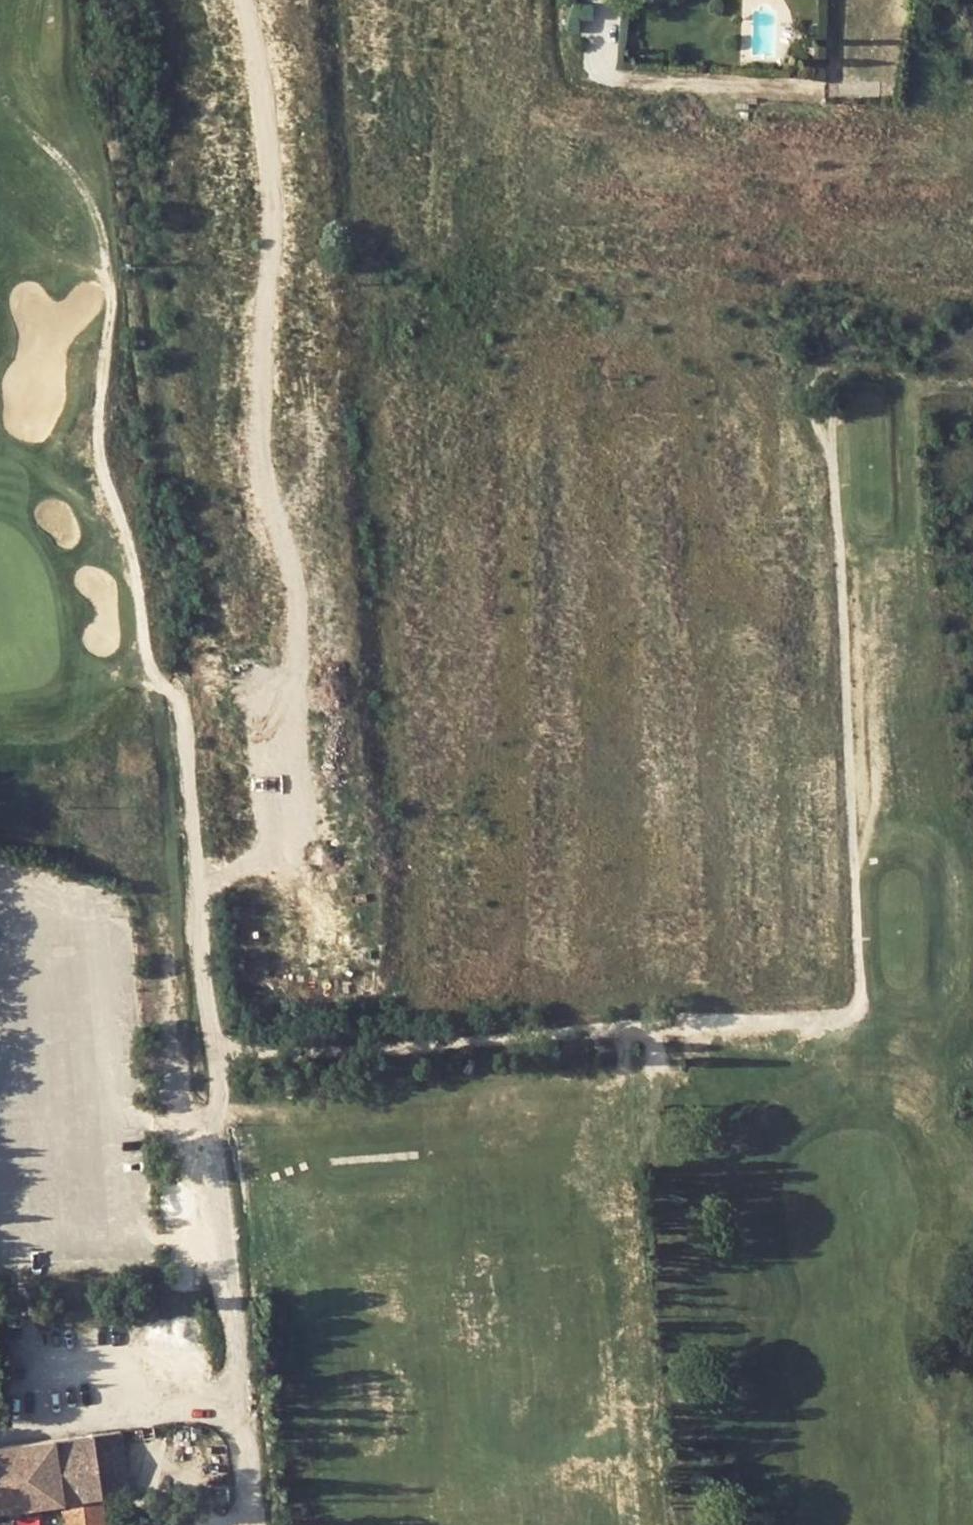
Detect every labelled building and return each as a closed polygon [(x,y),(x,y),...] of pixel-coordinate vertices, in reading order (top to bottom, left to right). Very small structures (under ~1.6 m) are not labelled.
[(810,342),(812,353),(823,350),(820,340),(810,342)] [(0,1343),(0,1362),(11,1362),(9,1342),(0,1343)] [(128,1492),(119,1429),(92,1434),(103,1496),(128,1492)] [(92,1434),(0,1448),(0,1512),(62,1504),(64,1524),(126,1524),(124,1514),(106,1516),(103,1496),(92,1434)]
